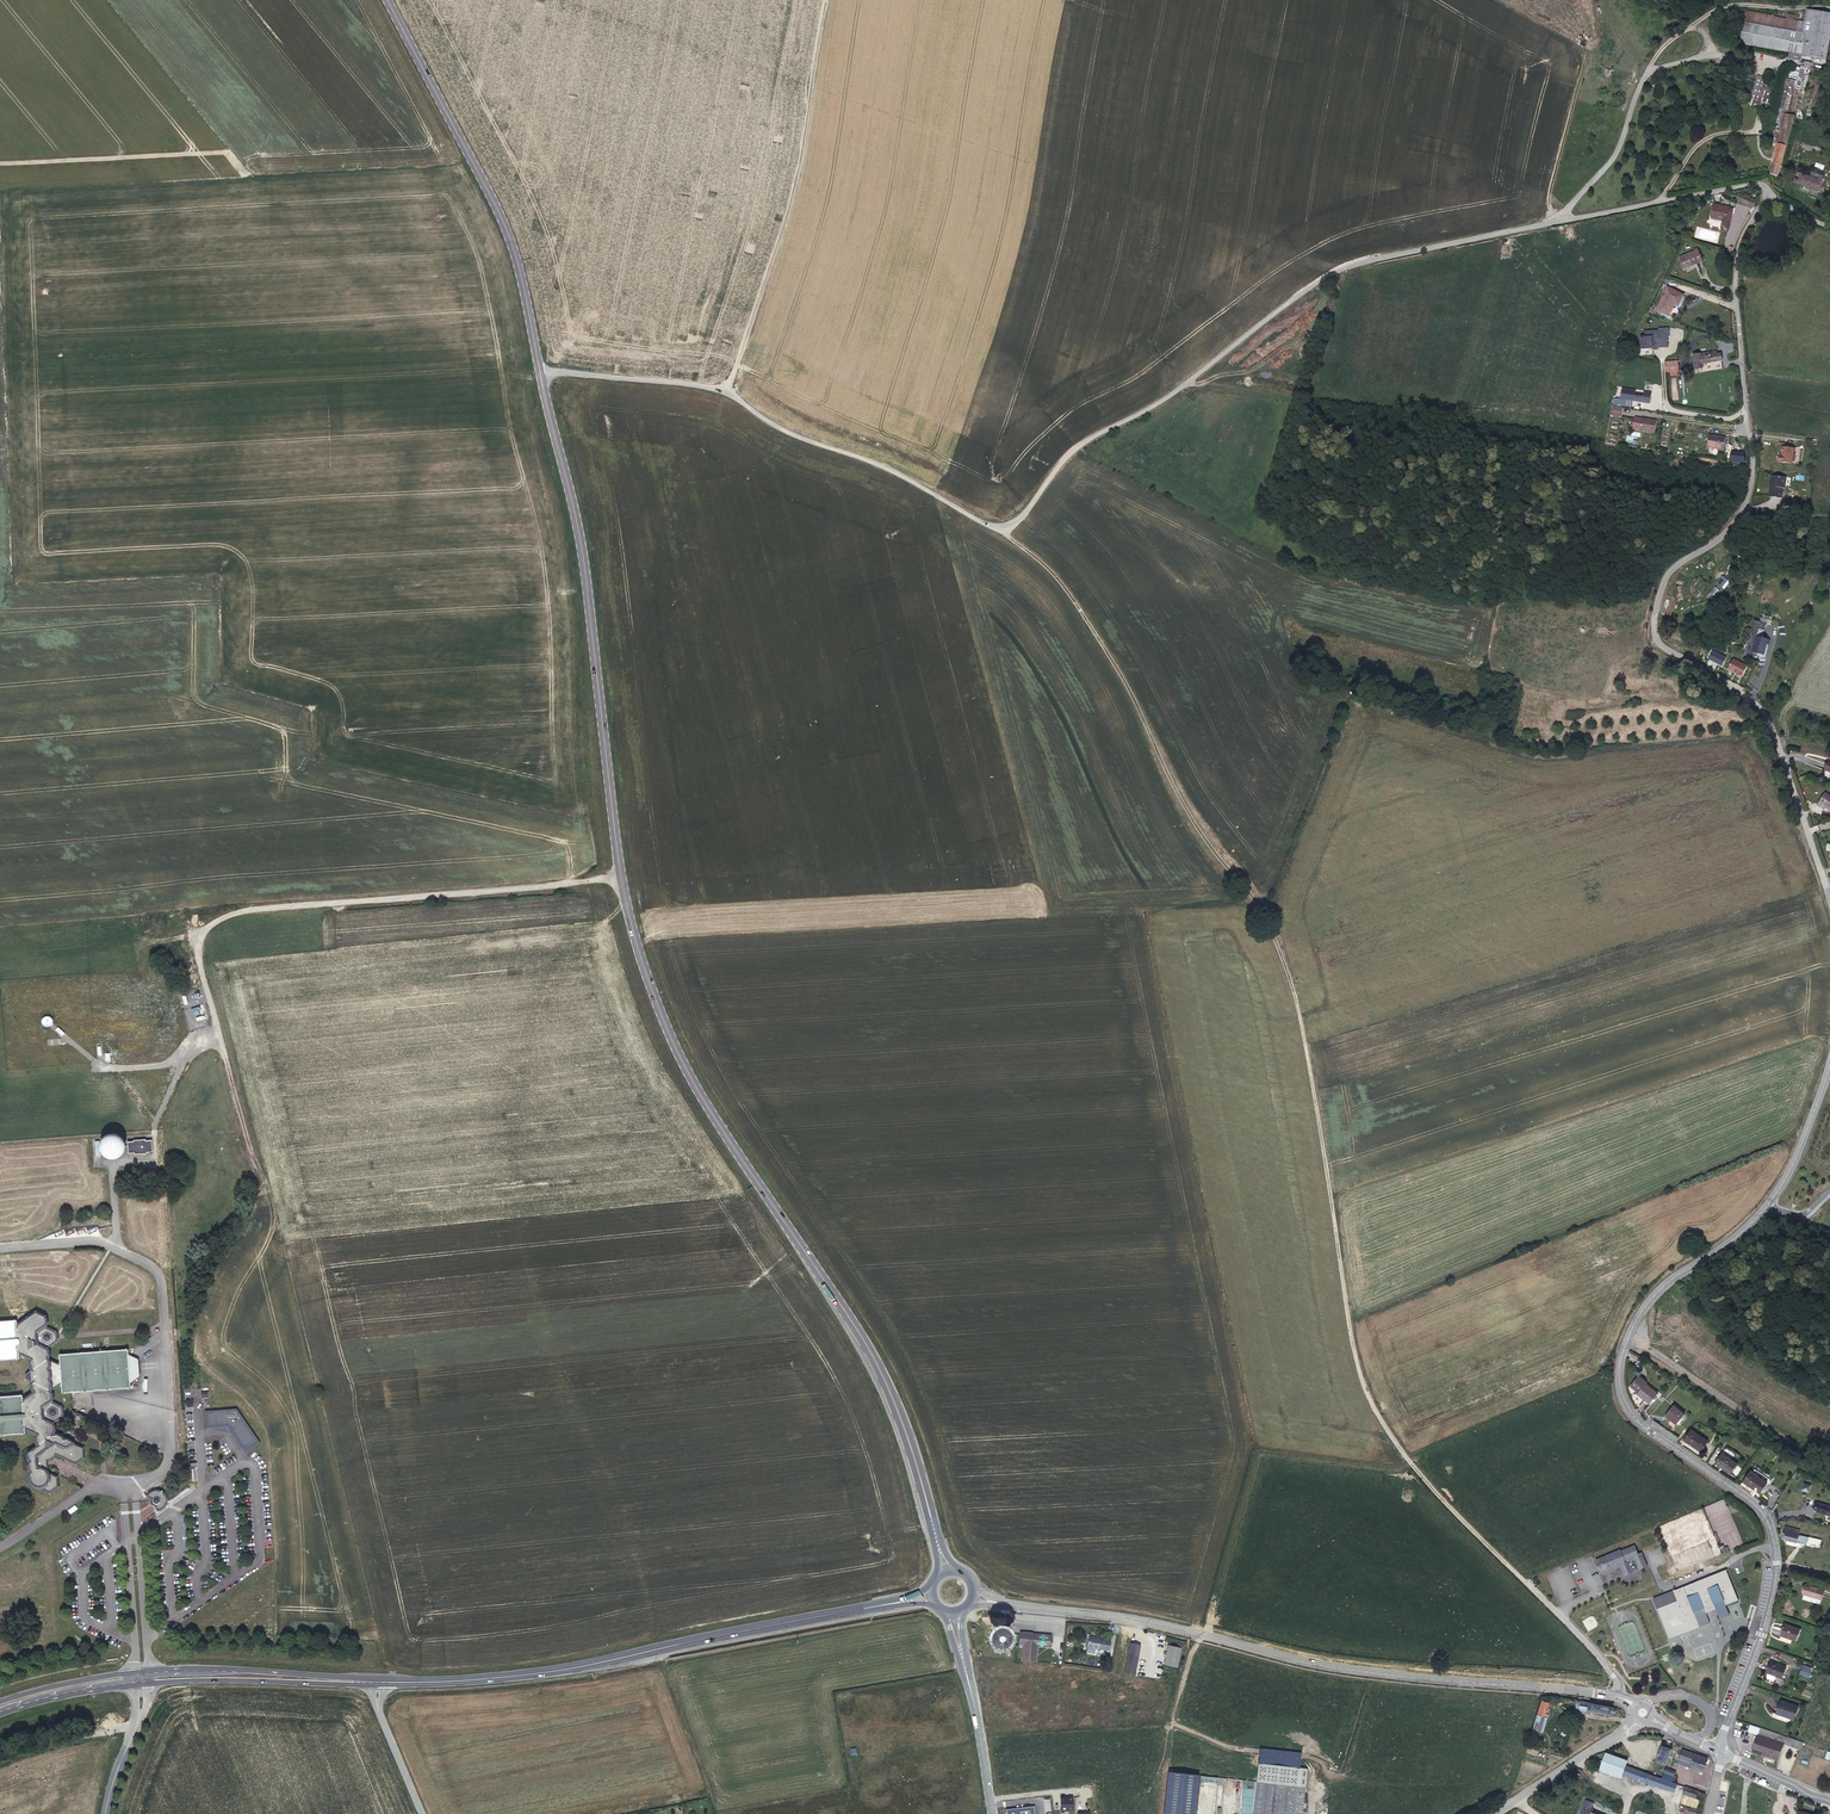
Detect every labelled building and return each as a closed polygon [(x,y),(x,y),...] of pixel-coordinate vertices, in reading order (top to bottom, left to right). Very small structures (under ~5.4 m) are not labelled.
[(1742,13),(1737,45),(1813,60),(1815,46),(1820,17),(1802,12),(1801,23),(1742,13)] [(1802,90),(1814,92),(1818,69),(1811,68),(1812,63),(1806,62),(1802,90)] [(1768,111),(1775,88),(1767,85),(1769,79),(1756,75),(1750,98),(1754,99),(1752,106),(1768,111)] [(1781,89),(1793,93),(1797,82),(1785,78),(1781,89)] [(1777,141),(1787,144),(1797,118),(1784,113),(1781,121),(1784,122),(1777,141)] [(1779,145),(1770,175),(1779,177),(1788,147),(1779,145)] [(1819,179),(1821,175),(1815,172),(1814,176),(1801,171),(1799,177),(1794,176),(1792,182),(1812,189),(1822,193),(1826,181),(1819,179)] [(1822,193),(1812,189),(1810,193),(1820,197),(1822,193)] [(1752,208),(1756,200),(1740,193),(1738,198),(1736,201),(1752,208)] [(1734,209),(1717,204),(1713,216),(1723,219),(1720,226),(1728,229),(1734,209)] [(1704,263),(1699,252),(1680,258),(1684,270),(1704,263)] [(1679,305),(1684,295),(1669,287),(1657,310),(1668,315),(1674,302),(1679,305)] [(1642,337),(1640,337),(1640,349),(1652,349),(1652,347),(1656,347),(1656,348),(1667,348),(1667,339),(1669,339),(1669,329),(1659,329),(1659,331),(1645,331),(1645,336),(1642,336),(1642,337)] [(1702,370),(1701,366),(1719,362),(1718,354),(1714,354),(1713,351),(1690,356),(1694,371),(1702,370)] [(1679,362),(1666,363),(1667,373),(1680,372),(1679,362)] [(1648,393),(1617,388),(1616,401),(1647,405),(1648,393)] [(1624,408),(1613,406),(1612,415),(1622,417),(1624,408)] [(1643,421),(1635,419),(1633,430),(1642,431),(1642,433),(1655,434),(1657,422),(1643,419),(1643,421)] [(1724,439),(1708,436),(1705,449),(1722,452),(1724,439)] [(1793,452),(1781,451),(1780,459),(1778,458),(1778,465),(1791,467),(1793,452)] [(1787,480),(1774,478),(1773,487),(1770,486),(1769,498),(1782,500),(1784,488),(1786,489),(1787,480)] [(1772,640),(1757,636),(1753,651),(1764,654),(1767,643),(1770,644),(1772,640)] [(1721,666),(1725,661),(1725,658),(1717,653),(1713,652),(1709,659),(1721,666)] [(1747,669),(1733,661),(1727,670),(1741,679),(1747,669)] [(1819,804),(1826,809),(1829,811),(1829,798),(1825,794),(1819,804)] [(133,1142),(126,1142),(127,1154),(132,1154),(133,1156),(147,1155),(147,1153),(152,1152),(151,1140),(145,1141),(145,1139),(133,1140),(133,1142)] [(0,1436),(24,1434),(23,1432),(26,1431),(35,1436),(34,1438),(35,1446),(28,1452),(26,1454),(26,1456),(26,1461),(28,1464),(27,1468),(28,1473),(29,1475),(28,1478),(28,1482),(29,1484),(32,1488),(36,1490),(38,1490),(51,1494),(59,1488),(58,1479),(49,1473),(48,1463),(56,1457),(77,1465),(85,1459),(84,1449),(75,1445),(73,1442),(68,1439),(65,1439),(62,1437),(60,1436),(58,1435),(55,1434),(56,1432),(55,1426),(54,1423),(63,1417),(64,1414),(63,1409),(62,1407),(52,1402),(54,1399),(53,1394),(51,1392),(52,1388),(52,1384),(50,1380),(52,1377),(51,1373),(49,1369),(50,1367),(50,1362),(49,1359),(50,1356),(49,1350),(48,1348),(56,1342),(58,1339),(57,1334),(56,1331),(55,1330),(46,1325),(47,1324),(47,1317),(45,1315),(35,1310),(19,1321),(15,1321),(15,1319),(0,1320),(0,1359),(17,1358),(17,1355),(20,1355),(29,1359),(28,1362),(29,1367),(30,1370),(24,1375),(24,1378),(31,1381),(30,1384),(31,1391),(32,1393),(24,1398),(22,1399),(21,1395),(0,1397),(0,1436)] [(129,1359),(128,1350),(59,1355),(63,1393),(131,1388),(130,1378),(132,1378),(137,1376),(140,1373),(141,1371),(142,1368),(141,1366),(140,1363),(132,1359),(129,1359)] [(1644,1383),(1636,1393),(1648,1403),(1656,1393),(1644,1383)] [(1684,1414),(1672,1405),(1664,1416),(1675,1425),(1684,1414)] [(259,1442),(236,1409),(206,1411),(207,1422),(210,1421),(210,1427),(228,1426),(244,1448),(248,1445),(251,1448),(259,1442)] [(1707,1441),(1692,1430),(1684,1441),(1699,1452),(1707,1441)] [(1737,1462),(1721,1451),(1714,1461),(1729,1473),(1737,1462)] [(1766,1482),(1749,1470),(1742,1480),(1758,1491),(1766,1482)] [(151,1500),(151,1503),(156,1506),(156,1508),(157,1511),(161,1510),(163,1510),(166,1506),(167,1502),(168,1499),(167,1496),(164,1492),(161,1490),(159,1490),(153,1490),(148,1493),(147,1496),(151,1500)] [(1816,1501),(1814,1509),(1829,1514),(1829,1506),(1816,1501)] [(1795,1541),(1795,1540),(1805,1542),(1806,1536),(1797,1533),(1798,1528),(1783,1524),(1780,1538),(1795,1541)] [(1601,1574),(1620,1566),(1623,1565),(1625,1570),(1628,1569),(1631,1567),(1633,1570),(1638,1567),(1639,1567),(1638,1565),(1642,1564),(1645,1563),(1640,1552),(1638,1553),(1634,1545),(1620,1551),(1619,1549),(1594,1560),(1601,1574)] [(1623,1565),(1620,1566),(1624,1576),(1630,1573),(1634,1572),(1633,1570),(1631,1567),(1628,1569),(1625,1570),(1623,1565)] [(1723,1598),(1725,1603),(1737,1598),(1725,1568),(1724,1567),(1651,1598),(1652,1600),(1668,1638),(1699,1625),(1693,1611),(1703,1607),(1705,1611),(1715,1607),(1713,1602),(1723,1598)] [(1825,1590),(1806,1583),(1803,1594),(1822,1600),(1825,1590)] [(1729,1613),(1725,1603),(1723,1598),(1713,1602),(1715,1607),(1719,1617),(1729,1613)] [(1693,1611),(1699,1625),(1709,1622),(1705,1611),(1703,1607),(1693,1611)] [(1796,1639),(1800,1628),(1784,1623),(1780,1634),(1796,1639)] [(1050,1648),(1051,1635),(1033,1634),(1033,1633),(1021,1632),(1021,1633),(1020,1632),(1019,1645),(1023,1645),(1021,1661),(1036,1662),(1037,1647),(1050,1648)] [(1005,1640),(1006,1638),(1005,1636),(1004,1635),(1003,1634),(1001,1633),(998,1634),(997,1635),(996,1637),(995,1638),(996,1640),(997,1642),(998,1643),(1000,1644),(1002,1643),(1004,1642),(1005,1640)] [(1088,1636),(1086,1647),(1098,1650),(1098,1649),(1109,1651),(1110,1642),(1103,1641),(1103,1638),(1100,1638),(1100,1637),(1095,1636),(1095,1638),(1088,1636)] [(1129,1643),(1124,1674),(1135,1676),(1140,1645),(1129,1643)] [(1182,1648),(1169,1645),(1164,1663),(1176,1667),(1182,1648)] [(1771,1663),(1767,1674),(1768,1674),(1766,1678),(1772,1680),(1773,1677),(1782,1680),(1786,1668),(1771,1663)] [(1813,1668),(1804,1665),(1800,1675),(1809,1678),(1813,1668)] [(1547,1702),(1540,1701),(1531,1727),(1538,1729),(1547,1702)] [(1799,1708),(1781,1702),(1777,1715),(1795,1721),(1799,1708)] [(1612,1713),(1613,1708),(1579,1703),(1578,1708),(1612,1713)] [(1777,1759),(1783,1741),(1798,1747),(1799,1741),(1785,1735),(1759,1726),(1751,1750),(1777,1759)] [(1648,1738),(1636,1739),(1636,1747),(1648,1747),(1648,1738)] [(1671,1749),(1667,1748),(1668,1745),(1663,1743),(1662,1746),(1657,1759),(1667,1763),(1671,1749)] [(1690,1762),(1693,1753),(1682,1748),(1678,1757),(1690,1762)] [(1307,1769),(1299,1768),(1301,1753),(1260,1749),(1253,1813),(1302,1813),(1307,1769)] [(1625,1759),(1608,1753),(1604,1766),(1624,1773),(1626,1766),(1628,1760),(1625,1759)] [(1708,1758),(1693,1753),(1690,1762),(1689,1764),(1704,1769),(1708,1758)] [(1626,1754),(1625,1759),(1628,1760),(1626,1766),(1660,1777),(1663,1771),(1664,1767),(1626,1754)] [(1626,1766),(1624,1773),(1635,1777),(1672,1789),(1675,1782),(1670,1781),(1660,1777),(1626,1766)] [(1660,1777),(1670,1781),(1671,1778),(1672,1774),(1663,1771),(1660,1777)] [(1165,1813),(1195,1813),(1200,1775),(1170,1772),(1165,1813)] [(1696,1797),(1699,1790),(1686,1786),(1684,1793),(1696,1797)] [(1068,1798),(1060,1798),(1060,1811),(1073,1811),(1073,1797),(1068,1797),(1068,1798)] [(1583,1805),(1592,1809),(1594,1803),(1586,1800),(1583,1805)] [(1034,1805),(1006,1808),(1007,1813),(1035,1813),(1034,1805)] [(1583,1805),(1580,1813),(1595,1813),(1592,1813),(1593,1809),(1592,1809),(1583,1805)]
